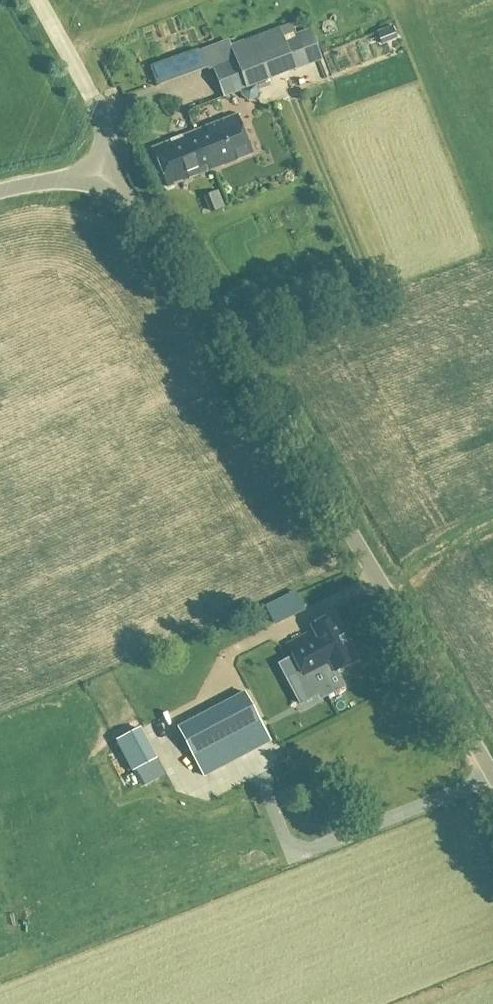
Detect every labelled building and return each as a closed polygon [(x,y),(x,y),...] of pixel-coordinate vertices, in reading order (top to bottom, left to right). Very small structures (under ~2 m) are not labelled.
[(392,24),(376,31),(381,43),(397,37),(392,24)] [(257,83),(322,59),(311,29),(285,38),(281,27),(232,45),(236,56),(223,61),(217,45),(201,51),(209,73),(216,70),(225,95),(241,89),(257,83)] [(258,97),(259,89),(257,83),(241,89),(243,96),(249,100),(258,97)] [(254,152),(238,113),(153,146),(169,185),(254,152)] [(218,188),(203,194),(210,212),(225,206),(218,188)] [(357,658),(334,612),(311,624),(314,630),(288,643),(307,679),(332,666),(334,670),(357,658)] [(274,638),(249,651),(262,676),(287,663),(274,638)] [(237,680),(197,703),(211,727),(229,717),(240,736),(262,723),(237,680)]
